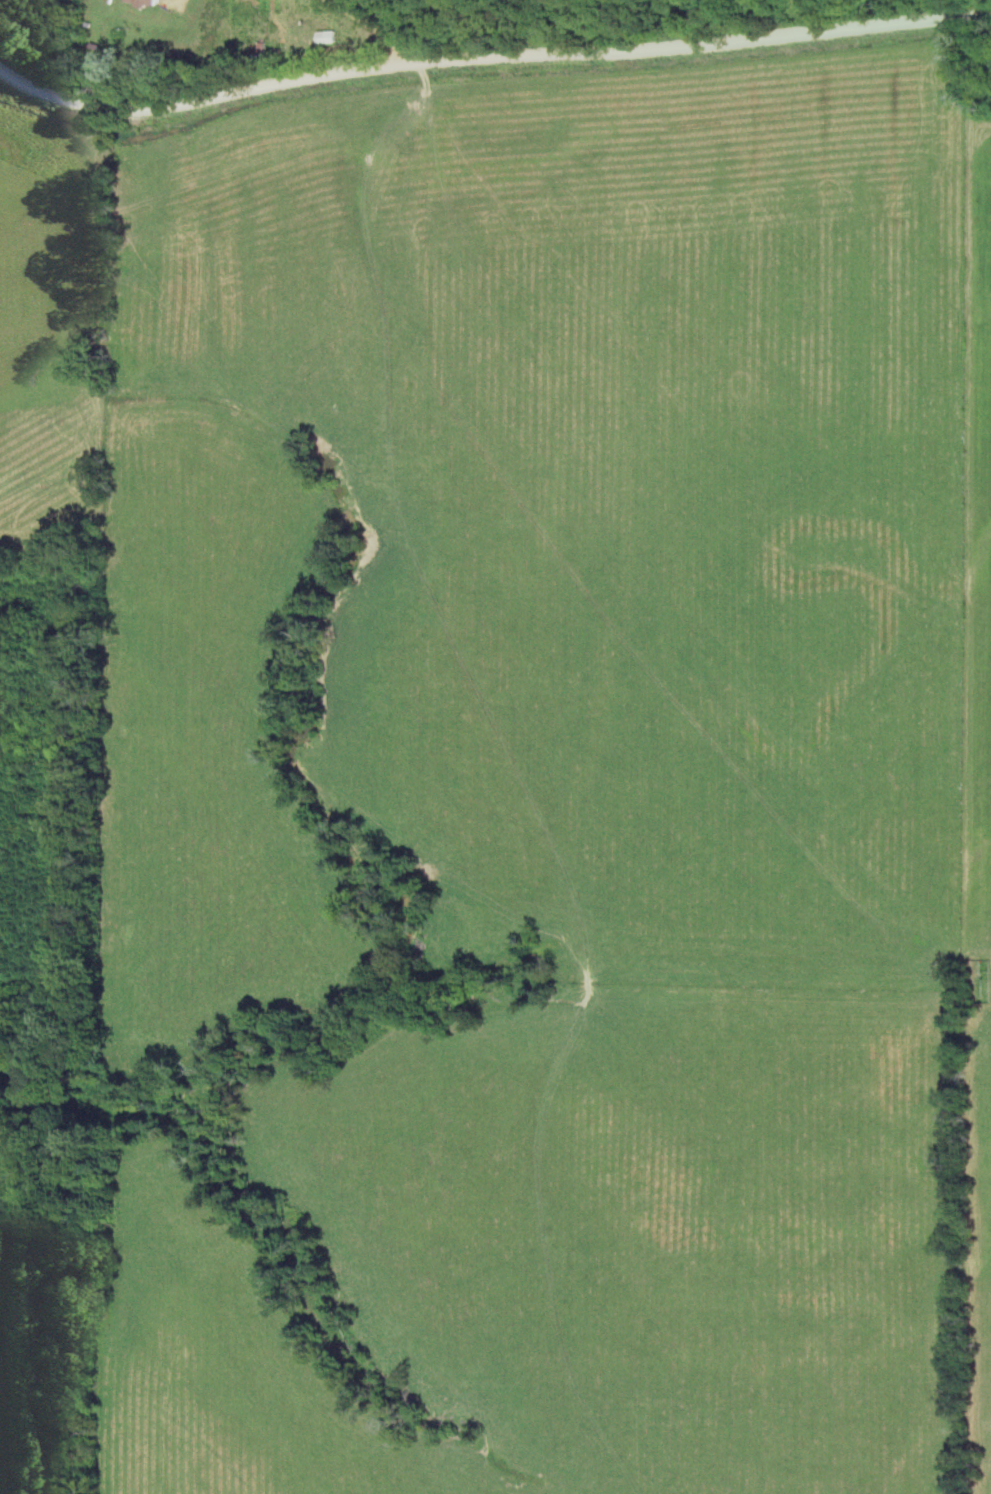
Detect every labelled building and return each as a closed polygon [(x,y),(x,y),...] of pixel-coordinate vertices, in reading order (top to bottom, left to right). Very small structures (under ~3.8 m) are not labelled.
[(334,32),(315,33),(315,45),(334,44),(334,32)]
